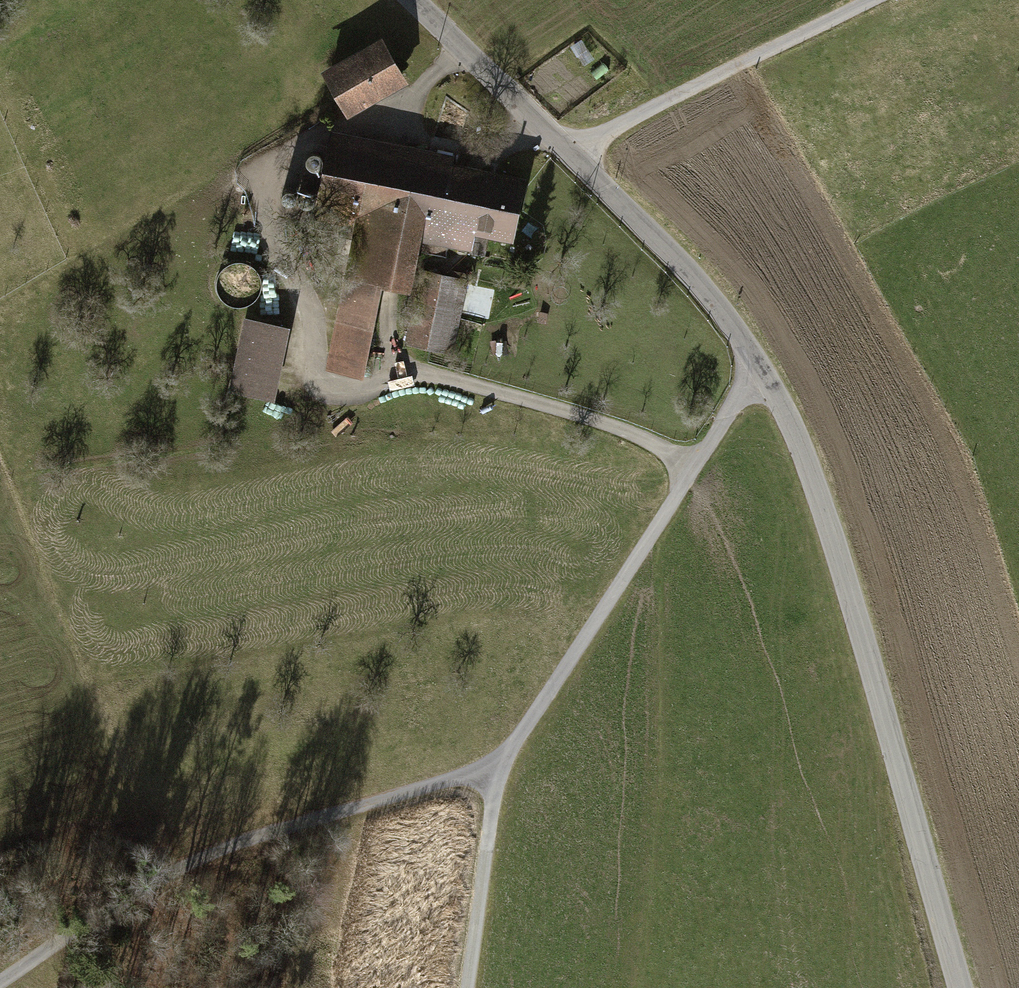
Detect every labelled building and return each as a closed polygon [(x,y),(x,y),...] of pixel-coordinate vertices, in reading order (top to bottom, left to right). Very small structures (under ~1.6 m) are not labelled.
[(344,123),(406,90),(380,42),(319,75),(344,123)] [(602,68),(590,77),(596,85),(608,76),(602,68)] [(450,161),(329,138),(316,203),(358,211),(326,374),(361,380),(378,294),(409,300),(419,250),(478,261),(482,240),(511,246),(523,183),(449,169),(450,161)] [(318,148),(314,148),(310,149),(307,153),(307,157),(310,161),(313,163),(318,162),(321,159),(322,155),(321,151),(318,148)] [(311,183),(307,182),(303,184),(300,188),(300,192),(302,196),(306,198),(311,197),(314,194),(315,190),(314,186),(311,183)] [(291,183),(286,183),(282,185),(280,188),(280,192),(282,196),(286,198),(291,197),(294,195),(295,190),(294,186),(291,183)] [(453,361),(468,286),(421,277),(406,351),(453,361)] [(232,387),(275,395),(289,322),(246,314),(232,387)]
